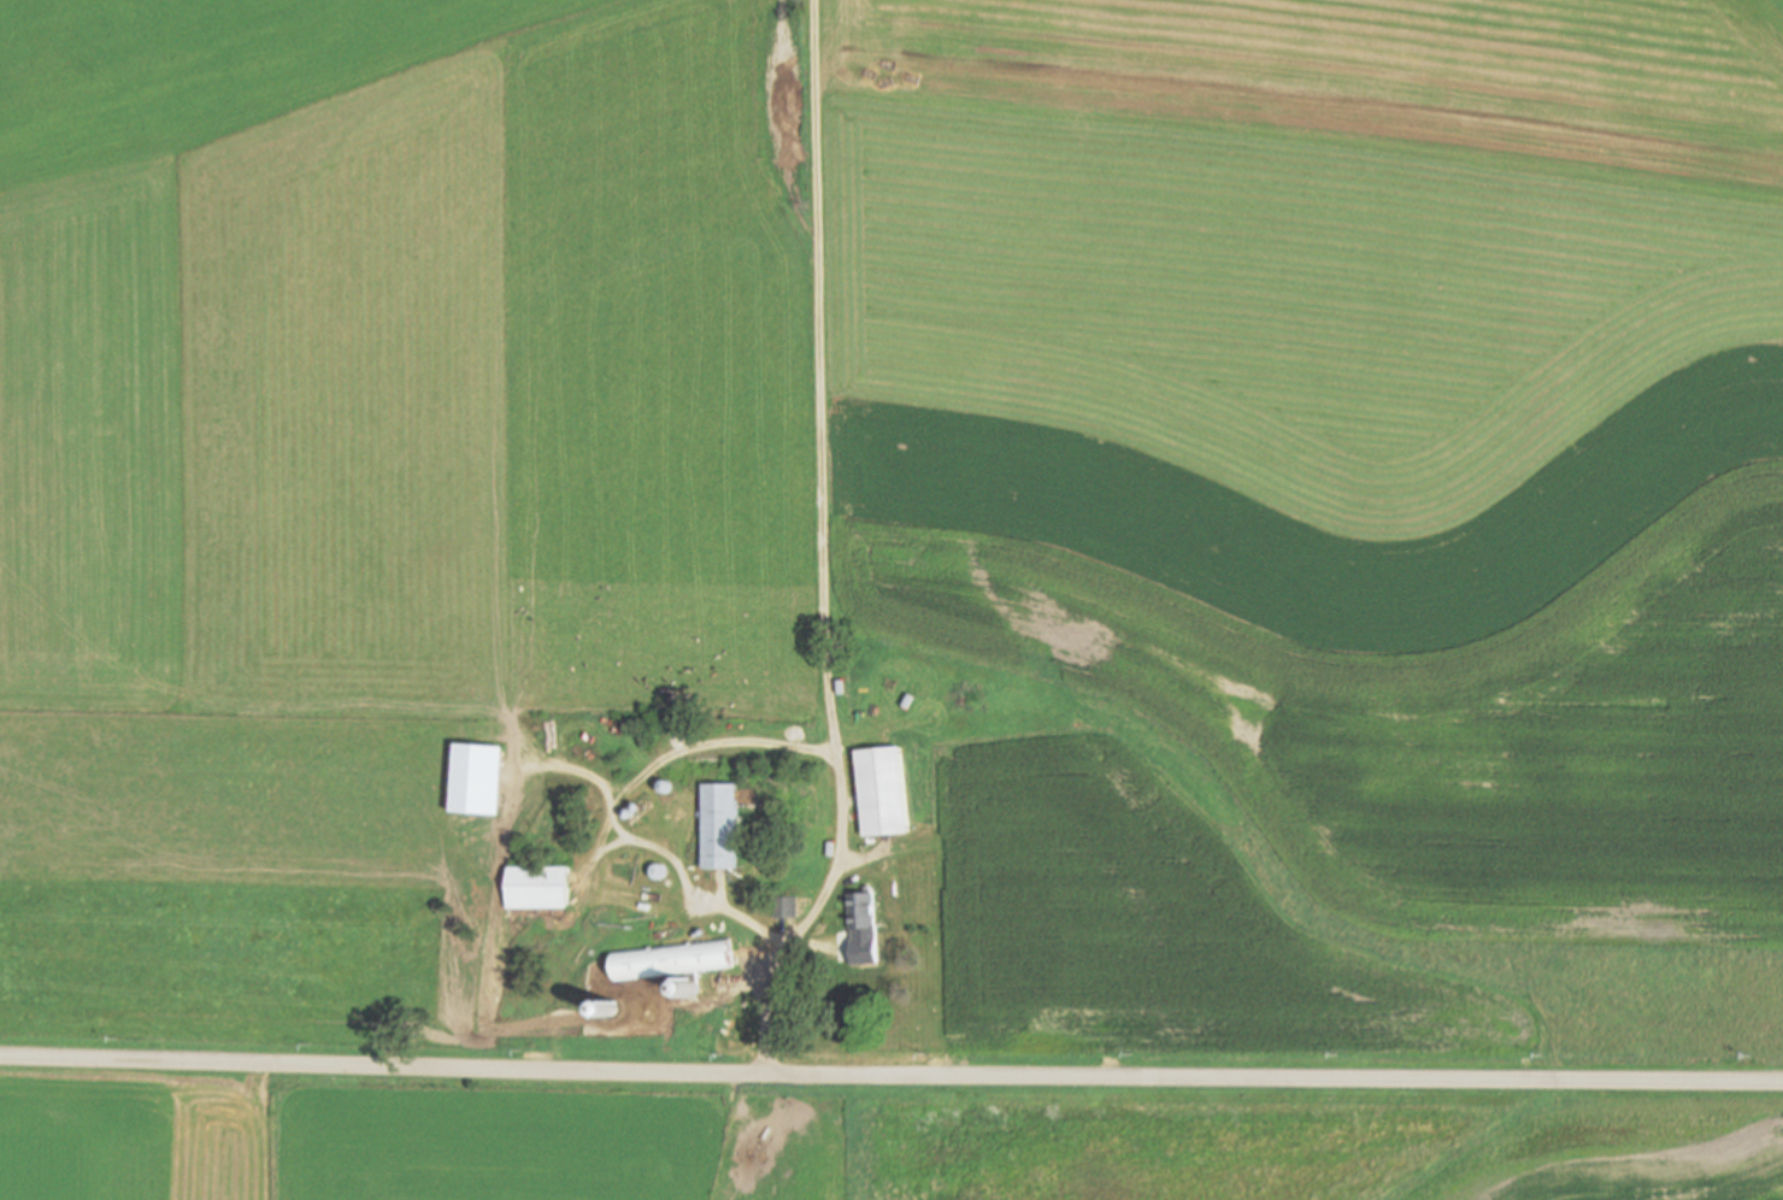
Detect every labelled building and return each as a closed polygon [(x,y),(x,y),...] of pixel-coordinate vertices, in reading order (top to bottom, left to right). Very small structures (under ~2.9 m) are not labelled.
[(900,745),(908,830),(861,835),(854,748),(900,745)] [(736,783),(736,867),(702,867),(702,783),(736,783)] [(569,866),(570,907),(510,907),(508,866),(569,866)] [(867,886),(869,892),(872,892),(875,928),(848,929),(846,894),(860,893),(860,887),(867,886)] [(795,895),(796,917),(772,918),(771,896),(795,895)] [(695,971),(696,980),(696,981),(698,982),(698,983),(699,984),(699,986),(699,987),(699,988),(698,988),(698,989),(698,990),(696,990),(696,992),(695,992),(695,993),(694,993),(693,993),(692,994),(690,994),(689,994),(689,993),(688,993),(687,993),(685,992),(684,992),(684,990),(684,989),(683,989),(683,988),(683,987),(683,986),(683,984),(683,983),(684,982),(684,981),(683,972),(619,980),(614,980),(611,951),(616,951),(731,937),(735,966),(695,971)]
